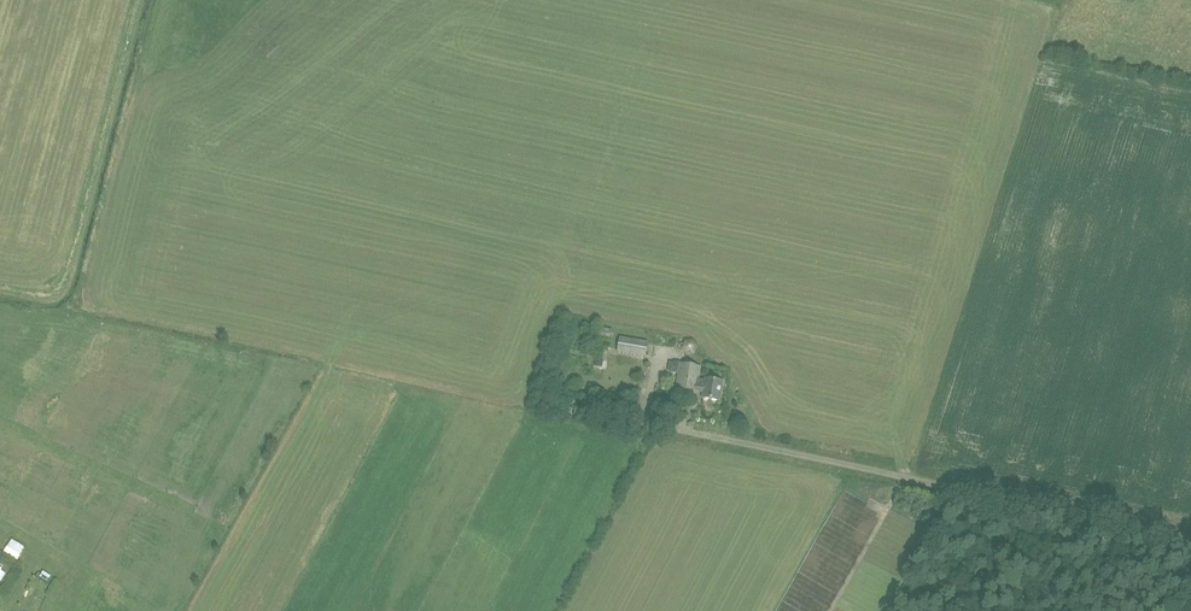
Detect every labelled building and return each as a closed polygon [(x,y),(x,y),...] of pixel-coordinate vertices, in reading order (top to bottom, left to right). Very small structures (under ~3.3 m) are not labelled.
[(645,357),(648,341),(619,336),(617,353),(645,357)] [(686,355),(694,354),(697,346),(693,340),(685,341),(682,348),(686,355)] [(705,379),(698,378),(700,367),(680,363),(675,390),(695,394),(696,391),(703,392),(702,398),(719,401),(722,381),(705,378),(705,379)] [(15,537),(7,546),(14,552),(22,543),(15,537)] [(4,576),(10,564),(0,558),(0,573),(4,576)]
